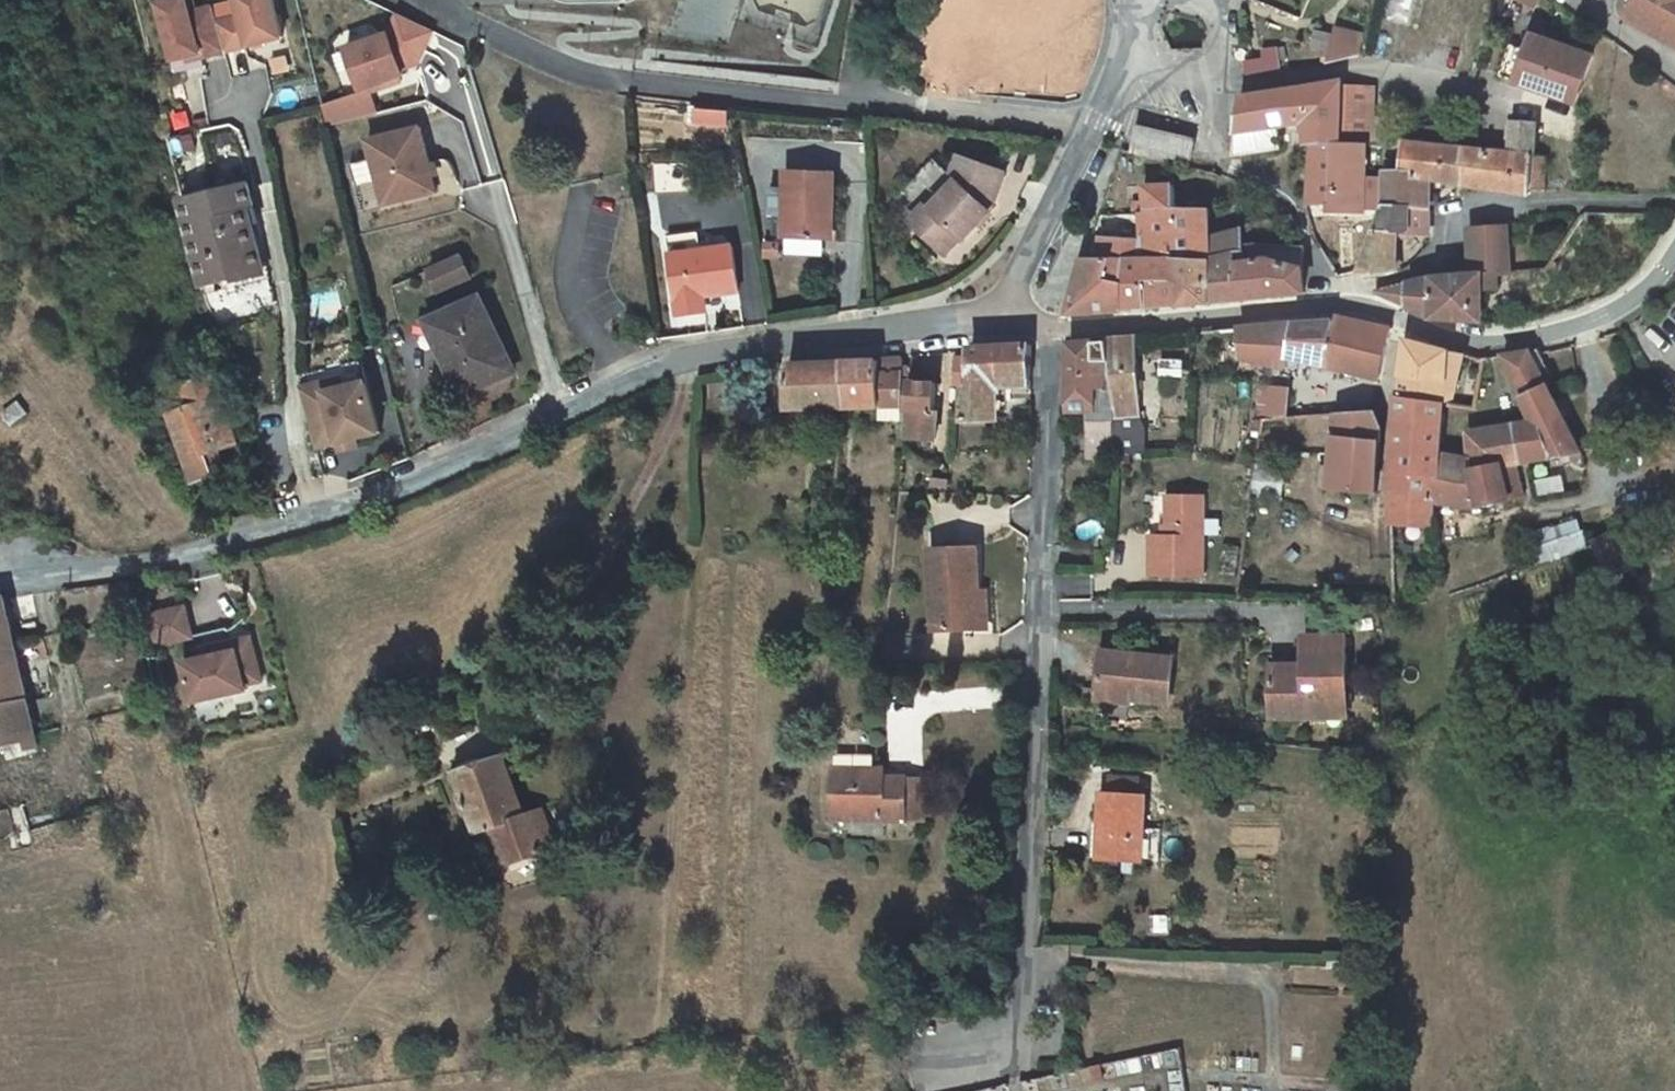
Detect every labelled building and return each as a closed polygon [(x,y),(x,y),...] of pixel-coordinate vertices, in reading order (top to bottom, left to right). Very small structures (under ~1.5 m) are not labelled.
[(246,16),(224,21),(220,5),(197,11),(195,0),(172,0),(165,2),(178,57),(205,51),(206,55),(287,37),(279,0),(242,0),(246,16)] [(1627,17),(1674,43),(1674,0),(1637,0),(1627,17)] [(348,47),(361,88),(385,80),(400,75),(404,73),(403,68),(418,63),(435,30),(400,13),(390,33),(348,47)] [(1332,64),(1360,56),(1365,38),(1340,32),(1332,64)] [(1596,59),(1536,37),(1531,53),(1514,46),(1503,77),(1580,105),(1596,59)] [(1245,62),(1246,76),(1274,74),(1273,59),(1245,62)] [(385,80),(386,86),(402,81),(400,75),(385,80)] [(1236,133),(1279,127),(1305,123),(1310,145),(1315,143),(1344,143),(1344,138),(1345,85),(1345,82),(1241,98),(1236,133)] [(1375,86),(1345,85),(1344,138),(1373,139),(1375,86)] [(730,112),(699,109),(698,122),(729,125),(730,112)] [(1532,189),(1535,156),(1537,125),(1533,125),(1513,124),(1511,153),(1470,148),(1468,186),(1507,192),(1531,196),(1532,189)] [(372,139),(388,204),(440,191),(425,126),(372,139)] [(1281,150),(1279,127),(1236,133),(1234,157),(1281,150)] [(1139,147),(1138,154),(1150,156),(1175,163),(1191,167),(1196,142),(1138,129),(1134,146),(1139,147)] [(1344,143),(1315,143),(1311,204),(1329,203),(1330,211),(1364,212),(1366,209),(1378,210),(1379,179),(1366,179),(1367,143),(1344,143)] [(1403,174),(1389,173),(1387,207),(1422,209),(1423,187),(1424,178),(1432,180),(1468,186),(1470,148),(1406,143),(1403,174)] [(1535,156),(1532,189),(1546,190),(1548,157),(1535,156)] [(1006,173),(961,158),(953,179),(958,183),(932,211),(927,206),(911,222),(939,250),(955,233),(961,238),(964,241),(992,212),(1006,173)] [(788,172),(787,190),(772,189),(770,217),(776,217),(776,236),(832,238),(835,174),(788,172)] [(1432,188),(1432,180),(1424,178),(1423,187),(1432,188)] [(234,279),(263,271),(248,205),(254,205),(249,183),(183,199),(202,280),(233,273),(234,279)] [(1178,259),(1210,259),(1209,240),(1208,209),(1177,210),(1176,185),(1146,187),(1148,202),(1148,214),(1150,241),(1104,236),(1102,260),(1128,260),(1125,311),(1178,305),(1178,259)] [(1138,215),(1148,214),(1148,202),(1137,203),(1138,215)] [(1422,209),(1387,207),(1362,274),(1360,277),(1387,274),(1398,271),(1396,255),(1398,234),(1430,235),(1431,209),(1422,209)] [(1509,224),(1472,228),(1472,250),(1475,249),(1478,275),(1471,276),(1460,276),(1435,278),(1408,284),(1407,307),(1433,318),(1477,322),(1477,285),(1486,285),(1487,277),(1512,275),(1509,224)] [(1209,240),(1210,259),(1246,254),(1245,231),(1209,240)] [(945,255),(961,238),(955,233),(939,250),(945,255)] [(677,300),(678,312),(684,316),(702,313),(706,308),(704,296),(740,291),(733,247),(699,251),(697,235),(668,239),(677,300)] [(779,254),(779,242),(767,242),(767,254),(779,254)] [(1261,245),(1261,252),(1262,262),(1272,260),(1272,263),(1303,268),(1306,248),(1305,246),(1261,245)] [(1261,252),(1246,254),(1247,263),(1239,263),(1240,299),(1305,292),(1303,268),(1272,263),(1272,260),(1262,262),(1261,252)] [(1247,263),(1246,254),(1210,259),(1178,259),(1178,305),(1240,299),(1239,263),(1247,263)] [(471,279),(461,257),(431,271),(441,293),(471,279)] [(1128,260),(1102,260),(1085,259),(1069,314),(1125,311),(1128,260)] [(1378,295),(1407,307),(1408,284),(1378,291),(1378,295)] [(517,373),(483,297),(430,321),(463,397),(517,373)] [(1265,354),(1381,381),(1393,330),(1334,317),(1333,322),(1268,328),(1265,354)] [(1265,354),(1268,328),(1216,333),(1220,361),(1263,364),(1265,354)] [(1109,342),(1111,360),(1116,405),(1115,419),(1140,418),(1137,339),(1109,342)] [(1398,399),(1445,406),(1446,393),(1447,376),(1451,351),(1406,339),(1398,399)] [(1069,345),(1068,405),(1090,406),(1089,435),(1114,436),(1114,430),(1115,419),(1116,405),(1111,360),(1096,360),(1096,343),(1069,345)] [(1032,345),(972,348),(971,388),(964,389),(962,422),(990,422),(990,396),(999,395),(1031,393),(1032,345)] [(1552,375),(1537,350),(1503,356),(1522,397),(1518,401),(1529,426),(1517,428),(1526,464),(1583,453),(1546,379),(1552,375)] [(1464,354),(1451,351),(1447,376),(1446,393),(1454,395),(1464,354)] [(915,356),(914,377),(946,378),(947,357),(915,356)] [(879,375),(881,409),(899,408),(902,375),(903,373),(904,361),(886,362),(886,375),(879,375)] [(853,409),(881,409),(879,375),(886,375),(886,362),(882,363),(844,363),(846,409),(853,409)] [(844,363),(789,366),(786,411),(846,409),(844,363)] [(186,387),(192,407),(194,411),(224,401),(216,377),(186,387)] [(343,379),(326,383),(328,393),(341,442),(355,438),(370,434),(357,385),(345,388),(343,379)] [(328,393),(326,383),(304,389),(307,405),(329,399),(327,393),(328,393)] [(367,383),(357,385),(370,434),(380,432),(367,383)] [(909,383),(906,408),(903,437),(935,440),(938,412),(935,411),(937,384),(909,383)] [(1290,391),(1260,388),(1259,422),(1262,422),(1262,419),(1288,417),(1290,391)] [(329,399),(307,405),(319,448),(338,442),(341,442),(328,393),(327,393),(329,399)] [(999,422),(999,395),(990,396),(990,422),(999,422)] [(1440,456),(1445,406),(1398,399),(1389,497),(1434,503),(1440,463),(1440,456)] [(194,411),(192,407),(171,414),(193,481),(214,474),(207,452),(217,449),(237,443),(224,401),(194,411)] [(1377,412),(1374,412),(1336,414),(1333,455),(1324,454),(1323,490),(1378,496),(1383,431),(1377,412)] [(852,416),(845,416),(844,437),(851,437),(852,416)] [(1261,433),(1262,422),(1259,422),(1255,422),(1254,432),(1261,433)] [(1469,460),(1469,470),(1504,463),(1506,468),(1516,465),(1526,464),(1517,428),(1470,434),(1469,460)] [(1118,455),(1148,454),(1147,429),(1114,430),(1114,436),(1112,455),(1113,455),(1118,455)] [(1112,455),(1114,436),(1089,435),(1088,460),(1113,460),(1113,455),(1112,455)] [(356,446),(355,438),(341,442),(342,450),(356,446)] [(224,471),(217,449),(207,452),(214,474),(224,471)] [(1469,470),(1469,460),(1440,456),(1440,463),(1434,503),(1465,509),(1476,506),(1469,470)] [(1504,463),(1469,470),(1476,506),(1526,498),(1516,465),(1506,468),(1504,463)] [(1287,468),(1255,466),(1251,498),(1282,500),(1287,468)] [(840,487),(825,487),(824,499),(838,500),(840,487)] [(1205,497),(1169,496),(1168,537),(1152,537),(1151,576),(1204,577),(1205,497)] [(1434,503),(1389,497),(1390,523),(1431,528),(1434,503)] [(1530,522),(1538,548),(1556,541),(1546,516),(1530,522)] [(1594,541),(1596,547),(1599,551),(1613,578),(1638,565),(1620,528),(1594,541)] [(1543,565),(1592,548),(1584,531),(1556,541),(1538,548),(1543,565)] [(975,593),(980,593),(978,550),(932,551),(934,630),(976,629),(975,593)] [(1090,601),(1090,573),(1058,573),(1058,615),(1079,615),(1079,601),(1090,601)] [(986,593),(980,593),(975,593),(976,629),(988,629),(986,593)] [(0,598),(0,647),(14,643),(11,627),(17,625),(11,599),(9,597),(0,598)] [(158,615),(164,645),(192,638),(185,608),(158,615)] [(147,617),(154,647),(164,645),(158,615),(147,617)] [(1305,672),(1272,671),(1272,719),(1348,718),(1347,637),(1305,638),(1305,645),(1305,672)] [(184,664),(192,703),(246,691),(245,686),(261,682),(251,638),(229,643),(231,652),(206,658),(184,664)] [(2,739),(35,732),(14,643),(0,647),(0,729),(2,739)] [(229,643),(203,649),(206,658),(231,652),(229,643)] [(1273,660),(1272,671),(1305,672),(1305,645),(1297,645),(1297,659),(1273,660)] [(1101,652),(1098,691),(1128,693),(1128,700),(1169,704),(1173,658),(1101,652)] [(1127,703),(1128,700),(1128,693),(1098,691),(1097,700),(1127,703)] [(6,812),(13,836),(56,824),(35,732),(2,739),(0,729),(0,813),(6,812)] [(555,846),(543,811),(525,817),(504,757),(478,766),(476,760),(475,759),(451,768),(476,833),(486,829),(498,864),(555,846)] [(864,779),(864,770),(833,769),(833,819),(907,820),(908,779),(886,779),(864,779)] [(886,770),(864,770),(864,779),(886,779),(886,770)] [(1111,777),(1110,794),(1138,796),(1139,778),(1111,777)] [(925,820),(926,779),(908,779),(907,820),(925,820)] [(1103,794),(1099,859),(1142,861),(1160,862),(1162,829),(1144,828),(1145,796),(1138,796),(1110,794),(1103,794)] [(1106,1079),(1103,1065),(1092,1067),(1095,1081),(1106,1079)]
